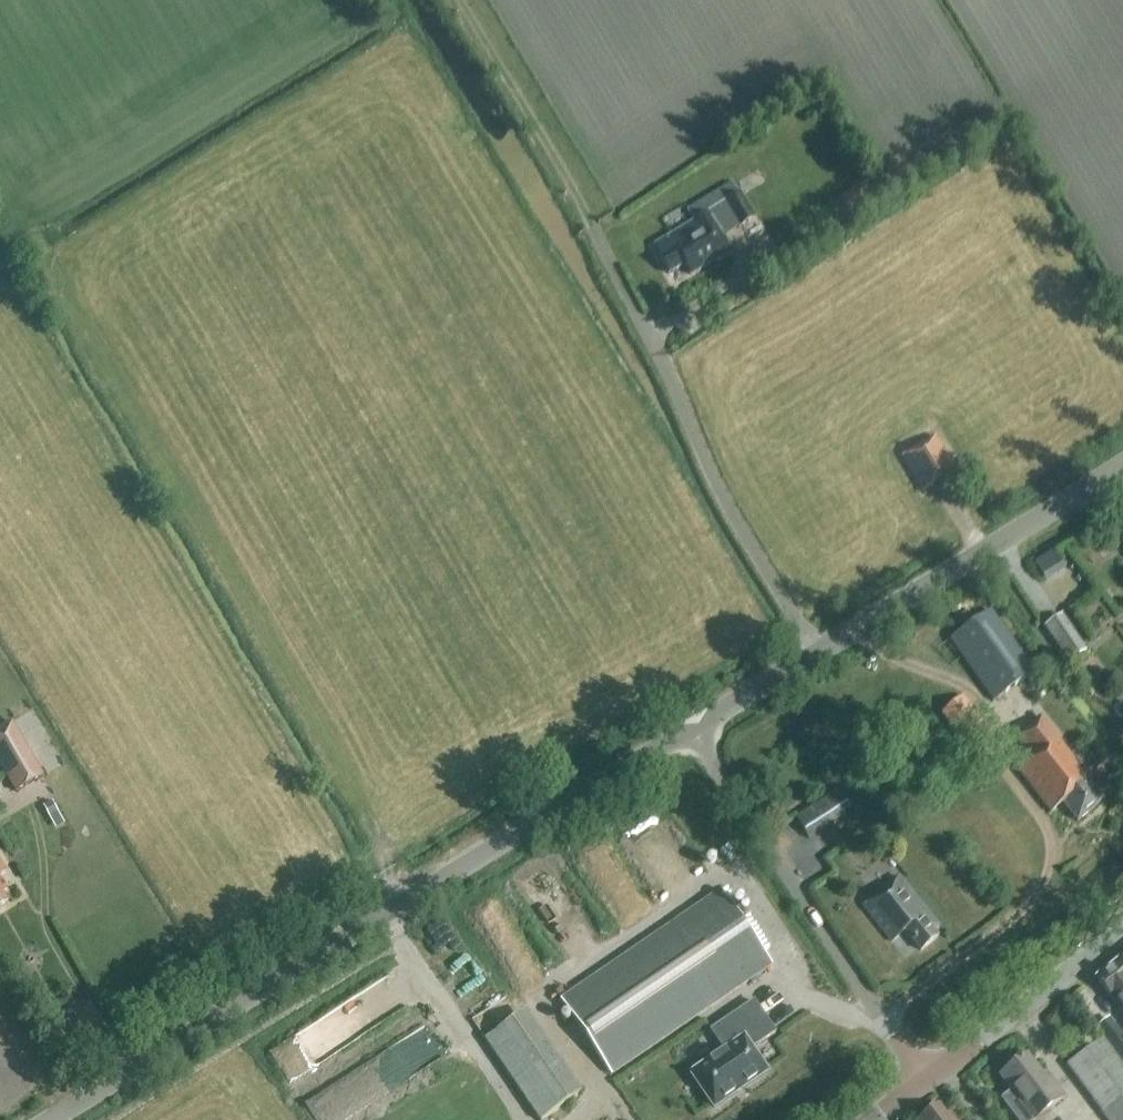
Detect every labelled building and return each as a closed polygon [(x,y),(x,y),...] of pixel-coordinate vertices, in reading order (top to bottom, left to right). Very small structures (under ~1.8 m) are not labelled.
[(723,206),(738,230),(756,219),(741,193),(739,195),(732,184),(687,211),(693,222),(653,246),(659,257),(658,258),(669,276),(684,267),(690,277),(733,251),(710,214),(723,206)] [(923,491),(956,472),(936,437),(903,457),(923,491)] [(1043,576),(1063,565),(1053,547),(1033,559),(1043,576)] [(951,639),(994,701),(1036,672),(992,609),(951,639)] [(1060,621),(1044,633),(1069,667),(1086,654),(1060,621)] [(995,735),(965,696),(943,713),(973,752),(995,735)] [(1098,790),(1084,773),(1037,714),(1033,717),(1036,721),(1015,738),(1028,754),(1013,766),(1051,813),(1063,804),(1077,822),(1103,802),(1095,792),(1098,790)] [(12,721),(0,728),(0,767),(16,794),(44,777),(12,721)] [(797,816),(810,838),(853,809),(839,789),(797,816)] [(914,888),(924,880),(915,867),(905,875),(914,888)] [(939,928),(899,878),(863,906),(892,942),(905,931),(921,951),(938,937),(934,932),(939,928)] [(722,891),(561,1000),(611,1075),(734,991),(772,965),(722,891)] [(1116,963),(1096,978),(1122,1012),(1122,971),(1116,963)] [(774,1034),(753,1003),(712,1031),(726,1052),(693,1074),(715,1106),(765,1072),(751,1050),(774,1034)] [(572,1092),(524,1005),(482,1028),(530,1115),(572,1092)] [(1113,1045),(1122,1059),(1122,1037),(1113,1045)] [(1102,1038),(1067,1065),(1106,1119),(1122,1119),(1122,1067),(1102,1038)] [(1012,1091),(1001,1099),(1017,1119),(1057,1119),(1049,1110),(1065,1098),(1054,1084),(1050,1086),(1027,1056),(1001,1076),(1012,1091)] [(950,1114),(947,1116),(939,1105),(929,1113),(927,1112),(921,1116),(921,1119),(920,1119),(954,1119),(950,1114)]
